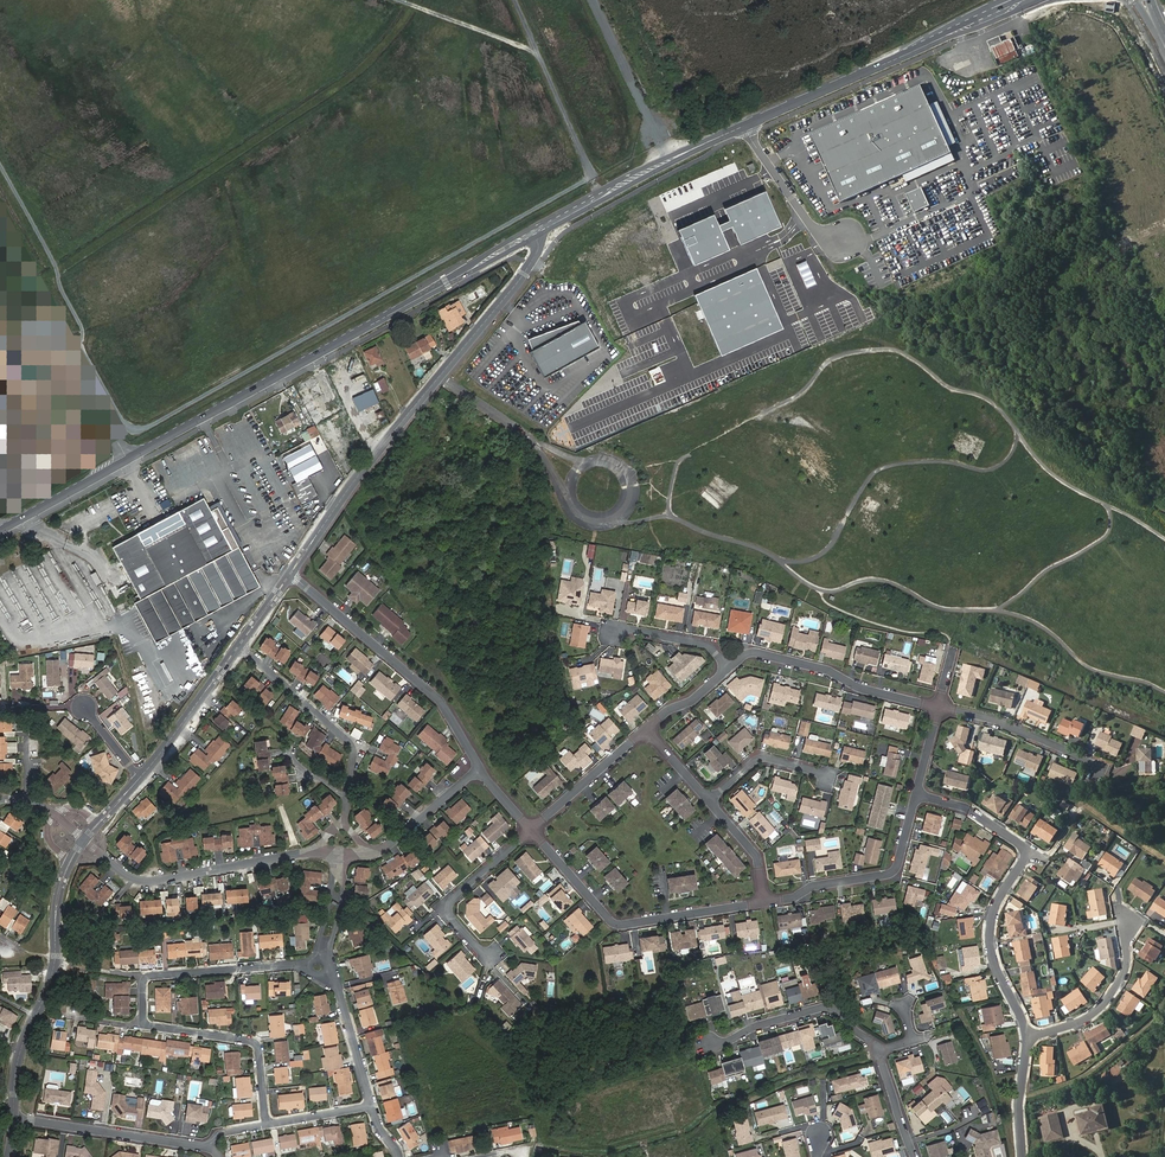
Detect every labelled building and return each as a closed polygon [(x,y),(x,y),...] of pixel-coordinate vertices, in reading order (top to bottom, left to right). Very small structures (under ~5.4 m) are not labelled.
[(987,41),(998,66),(1020,56),(1015,44),(1018,43),(1015,37),(1002,43),(999,36),(987,41)] [(921,85),(811,134),(841,202),(952,153),(921,85)] [(922,188),(907,195),(916,213),(931,206),(922,188)] [(716,216),(680,232),(695,266),(730,251),(723,235),(734,230),(740,244),(780,227),(766,195),(726,212),(730,222),(720,227),(716,216)] [(755,269),(695,295),(720,354),(781,328),(755,269)] [(456,309),(461,306),(462,306),(459,300),(440,311),(450,329),(463,321),(460,316),(456,309)] [(465,314),(461,306),(456,309),(460,316),(465,314)] [(576,320),(527,339),(532,352),(528,353),(543,380),(598,349),(584,322),(579,325),(576,320)] [(420,353),(429,347),(429,346),(435,343),(430,334),(406,348),(412,359),(421,355),(420,353)] [(364,353),(371,368),(377,366),(376,362),(381,359),(375,347),(364,353)] [(378,382),(383,392),(388,389),(383,379),(378,382)] [(373,389),(353,398),(359,412),(380,403),(373,389)] [(328,418),(323,409),(318,412),(314,404),(305,409),(313,425),(328,418)] [(328,417),(336,413),(333,407),(325,411),(328,417)] [(275,422),(281,432),(298,423),(293,413),(275,422)] [(311,438),(319,434),(315,426),(307,430),(311,438)] [(0,437),(0,479),(18,469),(0,437)] [(283,459),(296,483),(292,485),(302,504),(317,496),(307,477),(322,469),(310,444),(283,459)] [(124,569),(138,595),(133,598),(136,602),(134,603),(156,643),(259,587),(217,508),(210,511),(203,498),(112,548),(124,569)] [(359,548),(344,536),(335,546),(337,547),(335,549),(333,548),(327,555),(330,558),(320,571),(334,582),(342,572),(341,571),(359,548)] [(585,556),(591,558),(594,544),(587,543),(585,556)] [(630,551),(629,562),(637,563),(638,551),(630,551)] [(94,571),(89,573),(94,585),(100,582),(94,571)] [(364,603),(369,607),(382,593),(360,574),(348,587),(355,593),(351,598),(359,605),(363,600),(365,602),(364,603)] [(560,588),(558,598),(561,602),(570,603),(570,605),(579,607),(581,596),(580,596),(582,582),(571,580),(571,585),(567,584),(566,589),(560,588)] [(601,597),(591,595),(588,607),(597,609),(598,608),(600,608),(600,609),(599,614),(611,616),(613,601),(611,600),(612,594),(602,592),(601,597)] [(770,604),(766,603),(767,598),(762,597),(760,607),(769,609),(770,604)] [(404,622),(383,604),(373,616),(394,633),(392,636),(401,643),(410,633),(406,630),(407,629),(402,624),(404,622)] [(636,607),(628,605),(626,614),(635,616),(635,615),(645,617),(648,606),(637,604),(636,607)] [(669,618),(670,620),(681,622),(684,611),(658,606),(655,618),(665,621),(666,618),(669,618)] [(307,619),(300,613),(291,622),(308,637),(318,626),(314,623),(313,624),(310,621),(308,621),(307,620),(307,619)] [(729,621),(732,622),(731,630),(742,632),(742,636),(747,637),(751,617),(731,613),(729,621)] [(692,628),(696,629),(697,626),(704,628),(707,626),(708,627),(707,629),(717,631),(720,620),(695,614),(692,628)] [(761,628),(759,627),(756,638),(764,641),(764,642),(767,643),(769,642),(770,642),(770,644),(779,646),(784,629),(762,622),(761,628)] [(589,634),(589,629),(574,626),(570,648),(584,650),(587,634),(589,634)] [(330,627),(321,637),(337,651),(346,641),(330,627)] [(796,634),(792,649),(802,652),(803,650),(803,649),(814,652),(817,640),(796,634)] [(272,642),(268,639),(266,638),(260,647),(268,652),(267,653),(275,658),(276,657),(283,662),(289,653),(281,648),(280,649),(277,647),(273,645),(274,643),(272,642)] [(305,652),(309,646),(305,643),(300,649),(305,652)] [(654,650),(648,644),(644,648),(651,654),(654,650)] [(846,652),(827,646),(823,659),(842,664),(846,652)] [(900,656),(901,652),(884,648),(883,653),(900,656)] [(364,654),(357,649),(348,659),(366,676),(375,666),(369,660),(363,658),(361,657),(364,654)] [(875,668),(879,656),(861,651),(860,652),(856,651),(853,662),(875,668)] [(103,660),(104,652),(96,652),(96,659),(103,660)] [(185,666),(191,663),(195,671),(204,666),(196,652),(182,660),(185,666)] [(77,666),(81,666),(91,665),(91,653),(72,654),(72,668),(78,668),(77,666)] [(700,658),(683,654),(680,657),(676,653),(669,659),(672,663),(666,668),(679,683),(704,662),(700,658)] [(162,657),(159,659),(168,675),(171,673),(162,657)] [(908,663),(885,657),(881,669),(905,675),(908,663)] [(920,659),(918,665),(922,667),(918,683),(930,686),(935,667),(923,664),(924,660),(920,659)] [(623,663),(606,660),(603,673),(621,676),(623,663)] [(46,662),(48,688),(59,687),(57,661),(46,662)] [(290,669),(298,674),(296,677),(303,682),(305,679),(313,684),(318,676),(310,671),(310,673),(305,670),(302,667),(303,666),(295,661),(290,669)] [(11,676),(11,688),(21,688),(23,690),(30,690),(34,685),(28,679),(28,677),(34,677),(33,664),(19,664),(20,676),(11,676)] [(578,667),(571,669),(575,689),(583,687),(582,682),(583,680),(586,679),(588,681),(589,685),(595,684),(591,665),(584,666),(583,668),(580,669),(578,667)] [(134,683),(149,676),(143,666),(129,673),(134,683)] [(984,673),(963,668),(962,672),(963,673),(958,693),(971,697),(975,680),(981,682),(984,673)] [(668,686),(656,672),(651,676),(649,676),(645,680),(649,685),(647,687),(650,690),(646,692),(653,700),(662,691),(662,690),(663,689),(664,690),(668,686)] [(381,673),(372,684),(392,701),(402,689),(397,685),(396,686),(392,683),(390,683),(389,682),(389,680),(381,673)] [(92,679),(108,699),(116,692),(110,685),(111,684),(104,675),(101,678),(99,674),(92,679)] [(1015,683),(1037,691),(1040,683),(1018,674),(1015,683)] [(324,675),(322,680),(332,685),(334,680),(324,675)] [(260,698),(263,701),(265,703),(272,695),(265,688),(266,687),(260,681),(258,682),(252,676),(244,685),(251,690),(252,689),(259,695),(258,696),(260,698)] [(735,678),(726,686),(736,697),(744,690),(750,688),(759,690),(761,679),(749,676),(739,679),(739,681),(736,681),(737,680),(735,678)] [(359,682),(351,691),(355,695),(363,686),(359,682)] [(778,685),(773,684),(769,698),(795,705),(798,692),(778,687),(778,685)] [(187,694),(190,689),(185,686),(181,691),(187,694)] [(315,695),(326,705),(325,706),(329,709),(339,697),(331,690),(329,691),(323,686),(315,695)] [(744,690),(736,697),(739,700),(746,694),(750,693),(758,695),(759,690),(750,688),(744,690)] [(992,692),(989,704),(998,706),(1002,707),(1006,708),(1006,709),(1010,711),(1014,697),(992,692)] [(712,702),(706,707),(715,716),(732,702),(724,694),(716,701),(713,703),(712,702)] [(126,695),(109,707),(112,712),(129,700),(126,695)] [(412,701),(413,700),(407,695),(398,705),(416,721),(424,712),(412,701)] [(645,707),(635,696),(618,711),(628,723),(632,720),(630,718),(636,713),(637,714),(645,707)] [(837,714),(840,701),(836,700),(835,701),(819,697),(816,708),(823,710),(837,714)] [(768,702),(783,706),(784,702),(769,698),(768,702)] [(223,726),(226,722),(228,720),(227,719),(229,716),(232,713),(233,714),(240,706),(231,699),(225,707),(224,706),(219,712),(218,713),(219,714),(214,720),(222,727),(223,726)] [(598,702),(594,705),(602,713),(606,710),(598,702)] [(875,709),(852,703),(849,714),(872,720),(875,709)] [(1027,718),(1038,722),(1038,721),(1041,722),(1040,724),(1045,725),(1050,714),(1027,704),(1021,718),(1026,721),(1027,718)] [(370,725),(371,721),(372,716),(359,712),(360,710),(359,710),(355,709),(354,711),(350,709),(346,708),(347,706),(342,705),(341,709),(337,707),(334,714),(334,715),(338,717),(339,715),(343,716),(348,718),(352,719),(363,723),(370,725)] [(133,725),(120,708),(109,717),(112,721),(113,721),(123,733),(133,725)] [(297,713),(288,708),(280,721),(288,726),(287,728),(299,735),(300,733),(304,736),(310,727),(306,724),(304,727),(296,722),(296,723),(292,720),(291,720),(293,717),(294,717),(297,713)] [(385,720),(390,713),(385,709),(380,717),(385,720)] [(884,711),(881,724),(905,731),(908,717),(884,711)] [(85,735),(82,733),(83,732),(66,718),(58,727),(64,732),(64,733),(82,747),(90,738),(86,734),(85,735)] [(616,727),(609,719),(600,726),(599,725),(589,735),(601,748),(607,743),(604,740),(609,735),(607,734),(616,727)] [(695,720),(672,740),(679,749),(687,742),(690,742),(692,740),(692,737),(697,734),(695,732),(701,727),(695,720)] [(11,725),(11,721),(0,721),(0,732),(4,732),(4,736),(6,736),(15,736),(14,732),(11,732),(11,728),(10,728),(10,725),(11,725)] [(1058,733),(1067,738),(1068,735),(1071,737),(1079,740),(1084,727),(1073,722),(1073,725),(1063,721),(1058,733)] [(809,724),(802,722),(799,734),(806,735),(809,724)] [(1130,735),(1141,740),(1146,730),(1134,725),(1130,735)] [(358,739),(362,732),(354,728),(350,734),(358,739)] [(437,733),(431,728),(421,738),(437,752),(435,754),(447,764),(456,754),(444,744),(447,740),(440,734),(438,736),(436,734),(437,733)] [(956,738),(949,743),(955,752),(956,752),(959,757),(966,753),(963,748),(964,747),(966,744),(969,731),(959,729),(956,738)] [(325,737),(315,731),(313,730),(309,736),(311,738),(307,745),(316,751),(315,753),(318,755),(317,757),(327,763),(328,761),(335,766),(336,764),(339,766),(342,760),(339,759),(342,755),(329,747),(330,745),(325,743),(323,748),(319,746),(325,737)] [(723,730),(715,737),(719,742),(727,735),(723,730)] [(742,730),(727,743),(737,755),(740,751),(739,750),(751,740),(742,730)] [(768,737),(763,735),(761,743),(771,746),(774,747),(786,750),(789,738),(768,733),(768,737)] [(1100,734),(1095,746),(1104,750),(1106,751),(1105,753),(1117,757),(1122,746),(1111,741),(1111,739),(1100,734)] [(4,736),(0,736),(0,759),(4,759),(5,759),(5,753),(7,753),(7,752),(17,752),(16,743),(7,743),(6,742),(4,742),(4,736)] [(199,750),(191,758),(190,760),(195,765),(197,763),(204,769),(211,761),(212,762),(215,759),(217,760),(224,752),(223,750),(228,744),(219,736),(209,747),(208,745),(205,749),(209,753),(206,756),(199,750)] [(377,757),(372,766),(370,769),(377,772),(378,770),(386,774),(391,764),(393,765),(398,757),(395,756),(400,747),(393,743),(394,741),(387,737),(386,739),(381,749),(390,754),(386,762),(377,757)] [(988,739),(983,737),(979,753),(1002,759),(1005,745),(988,740),(988,739)] [(258,751),(258,755),(259,759),(257,760),(259,769),(268,768),(267,759),(270,758),(269,754),(268,749),(266,750),(264,740),(254,742),(256,751),(258,751)] [(804,740),(802,751),(822,756),(825,746),(804,740)] [(585,755),(590,751),(584,745),(580,749),(581,750),(573,757),(569,753),(568,753),(564,757),(564,758),(562,761),(568,769),(571,769),(575,766),(576,764),(577,762),(582,767),(590,760),(585,755)] [(723,754),(720,757),(712,747),(703,754),(709,762),(707,764),(714,772),(716,772),(719,769),(718,768),(725,763),(726,765),(730,762),(723,754)] [(842,748),(840,760),(845,761),(860,766),(864,754),(842,748)] [(190,757),(191,758),(199,750),(197,749),(190,757)] [(1140,758),(1141,775),(1152,775),(1151,752),(1137,752),(1137,758),(1140,758)] [(119,770),(112,766),(110,768),(108,766),(103,753),(92,757),(98,775),(101,777),(102,779),(104,780),(108,779),(112,782),(119,770)] [(110,768),(112,766),(110,765),(106,753),(103,753),(108,766),(110,768)] [(1030,757),(1020,753),(1014,765),(1037,774),(1043,759),(1038,757),(1037,760),(1032,758),(1030,757)] [(898,757),(886,754),(885,759),(886,760),(882,777),(894,780),(899,763),(896,762),(898,757)] [(4,759),(4,763),(0,763),(0,775),(12,774),(12,770),(10,770),(10,768),(12,768),(12,763),(15,763),(15,758),(7,758),(5,759),(4,759)] [(62,769),(55,776),(52,773),(44,781),(54,791),(70,777),(68,774),(71,771),(62,763),(59,766),(62,769)] [(421,771),(416,778),(414,777),(408,784),(416,790),(421,783),(424,786),(427,782),(430,779),(427,776),(433,769),(426,763),(420,770),(421,771)] [(544,764),(539,768),(546,775),(531,788),(539,798),(547,791),(554,785),(555,786),(559,782),(544,764)] [(277,792),(277,795),(287,793),(286,783),(288,783),(287,774),(285,775),(283,765),(273,767),(274,777),(276,776),(276,781),(277,785),(276,785),(276,787),(277,792)] [(1054,766),(1049,778),(1072,787),(1077,775),(1054,766)] [(698,771),(707,777),(710,773),(701,767),(698,771)] [(170,783),(162,791),(160,794),(166,799),(168,796),(175,802),(182,794),(183,795),(186,792),(188,793),(195,785),(194,784),(200,778),(190,769),(180,780),(178,780),(176,783),(180,786),(177,789),(170,783)] [(751,777),(754,780),(759,775),(756,772),(751,777)] [(969,780),(946,774),(943,787),(966,792),(969,780)] [(846,782),(843,782),(842,791),(840,790),(837,803),(851,807),(856,785),(858,786),(860,780),(847,777),(846,782)] [(777,780),(773,778),(769,792),(785,796),(784,802),(791,804),(795,791),(792,787),(783,785),(784,783),(777,781),(777,780)] [(364,779),(360,787),(374,795),(379,786),(380,787),(382,783),(375,779),(372,783),(372,784),(369,782),(369,781),(364,779)] [(631,791),(622,781),(618,785),(617,784),(610,789),(611,790),(607,794),(616,804),(631,791)] [(161,790),(162,791),(170,783),(168,782),(161,790)] [(399,786),(396,790),(394,791),(396,793),(390,799),(389,798),(383,805),(391,812),(397,805),(398,806),(401,803),(404,799),(403,798),(409,792),(400,784),(399,786)] [(891,790),(877,786),(866,827),(880,831),(891,790)] [(666,798),(683,819),(694,810),(689,804),(690,803),(683,794),(682,795),(676,789),(666,798)] [(742,790),(731,799),(741,811),(740,812),(743,816),(755,806),(742,790)] [(307,835),(316,829),(310,821),(313,818),(314,819),(321,813),(323,816),(330,810),(328,808),(335,802),(330,794),(322,800),(323,802),(316,807),(315,806),(308,811),(304,814),(306,816),(297,822),(303,830),(301,831),(305,837),(307,835)] [(994,809),(993,810),(1001,816),(1012,801),(1008,799),(1002,800),(993,794),(990,799),(986,797),(982,803),(990,808),(990,807),(994,809)] [(613,807),(604,797),(600,801),(599,799),(592,805),(593,806),(589,810),(598,820),(613,807)] [(135,807),(132,811),(138,817),(141,814),(144,817),(155,807),(146,798),(136,808),(135,807)] [(449,808),(446,811),(456,823),(465,816),(463,814),(470,809),(461,799),(450,809),(449,808)] [(820,819),(824,804),(819,803),(819,805),(801,800),(797,812),(820,819)] [(1070,806),(1064,802),(1061,806),(1067,810),(1070,806)] [(1017,821),(1020,822),(1026,827),(1034,815),(1017,804),(1008,817),(1012,820),(1013,818),(1017,821)] [(367,814),(364,811),(363,809),(354,816),(361,823),(359,824),(362,827),(365,831),(366,830),(372,837),(380,830),(374,823),(373,824),(368,818),(369,817),(367,814)] [(773,827),(760,812),(750,821),(763,836),(773,827)] [(926,817),(927,817),(925,825),(924,825),(922,830),(937,834),(943,816),(928,812),(926,817)] [(6,818),(4,822),(1,820),(0,821),(0,844),(5,847),(11,838),(5,834),(8,830),(10,826),(16,830),(22,821),(10,813),(7,817),(9,818),(8,819),(6,818)] [(958,830),(961,820),(952,817),(949,826),(958,830)] [(1040,836),(1043,838),(1049,842),(1057,830),(1040,819),(1031,832),(1035,835),(1036,834),(1040,836)] [(497,820),(480,835),(488,843),(505,829),(497,820)] [(783,820),(779,823),(786,831),(790,828),(783,820)] [(430,847),(434,843),(436,841),(435,840),(441,834),(442,836),(449,830),(442,822),(436,827),(434,826),(428,832),(429,833),(422,840),(429,848),(430,847)] [(261,842),(272,841),(274,841),(274,834),(271,834),(270,825),(260,826),(260,824),(255,824),(250,825),(251,827),(240,828),(241,837),(238,837),(239,844),(241,844),(252,843),(251,834),(260,833),(261,842)] [(470,826),(463,829),(466,835),(473,832),(470,826)] [(317,830),(316,829),(307,835),(308,837),(317,830)] [(725,845),(714,832),(703,842),(732,874),(742,865),(731,852),(729,849),(730,848),(726,844),(725,845)] [(963,840),(959,847),(969,853),(968,855),(966,857),(973,861),(971,864),(973,865),(978,859),(975,857),(979,852),(981,853),(988,843),(984,840),(982,842),(977,838),(976,841),(972,839),(973,838),(966,833),(962,839),(963,840)] [(204,838),(205,847),(214,846),(214,849),(223,848),(223,845),(232,844),(231,835),(221,836),(221,838),(217,838),(213,838),(213,837),(204,838)] [(488,843),(480,835),(460,852),(469,863),(490,846),(488,843)] [(129,840),(125,837),(123,836),(116,844),(124,850),(123,851),(125,854),(129,857),(130,855),(137,861),(144,853),(137,847),(136,849),(132,846),(129,843),(130,842),(129,840)] [(184,856),(195,854),(197,853),(196,846),(194,846),(192,838),(182,840),(181,838),(172,839),(173,841),(162,843),(164,852),(161,853),(162,860),(165,859),(175,857),(174,848),(183,847),(184,856)] [(864,861),(876,864),(882,841),(869,838),(868,843),(860,841),(855,863),(862,865),(864,861)] [(1071,838),(1066,845),(1070,847),(1068,850),(1075,855),(1076,853),(1083,858),(1090,847),(1077,838),(1075,840),(1071,838)] [(812,841),(803,842),(804,852),(814,850),(812,841)] [(1125,861),(1130,853),(1116,843),(1110,852),(1125,861)] [(938,849),(920,845),(919,851),(916,850),(912,872),(917,873),(923,875),(927,853),(937,855),(938,849)] [(595,847),(585,856),(588,860),(587,861),(593,867),(594,867),(598,871),(608,862),(595,847)] [(969,853),(959,847),(958,849),(968,855),(969,853)] [(1011,854),(1001,848),(994,860),(990,857),(984,866),(988,869),(986,872),(996,878),(999,873),(1011,854)] [(395,859),(382,867),(389,878),(396,874),(397,875),(407,869),(406,867),(409,864),(410,866),(418,861),(413,852),(405,857),(403,855),(400,857),(398,855),(394,857),(395,859)] [(943,852),(939,868),(946,870),(950,854),(943,852)] [(1104,868),(1107,870),(1111,872),(1110,874),(1114,876),(1123,863),(1106,852),(1098,864),(1104,868)] [(528,865),(531,862),(524,853),(513,862),(529,881),(538,873),(531,866),(530,866),(528,865)] [(838,856),(814,860),(817,871),(840,868),(838,856)] [(1079,865),(1087,870),(1091,864),(1083,859),(1079,865)] [(786,873),(799,871),(797,860),(773,864),(775,877),(786,875),(786,873)] [(1068,861),(1058,876),(1069,883),(1079,869),(1068,861)] [(1006,865),(1005,864),(997,876),(999,877),(1006,865)] [(425,865),(420,868),(423,873),(429,869),(425,865)] [(447,866),(431,879),(440,890),(444,887),(443,886),(456,876),(447,866)] [(367,875),(368,870),(368,868),(357,867),(356,876),(354,876),(353,885),(356,885),(355,894),(365,896),(366,886),(364,886),(365,877),(367,878),(367,875)] [(417,868),(411,873),(416,878),(422,874),(417,868)] [(613,868),(602,876),(606,881),(605,882),(611,888),(612,887),(616,892),(626,883),(613,868)] [(495,886),(491,890),(500,902),(515,890),(512,887),(517,883),(505,869),(495,878),(498,881),(494,885),(495,886)] [(318,882),(319,873),(303,871),(303,880),(301,880),(300,885),(299,889),(301,889),(300,899),(316,901),(317,891),(312,891),(308,891),(308,890),(309,881),(309,880),(313,880),(313,882),(318,882)] [(531,880),(534,883),(544,875),(541,871),(531,880)] [(973,874),(968,881),(974,885),(978,878),(973,874)] [(97,881),(89,876),(80,888),(87,894),(86,895),(92,901),(94,899),(101,906),(111,893),(104,887),(100,891),(101,892),(99,895),(98,894),(91,889),(91,888),(93,885),(94,886),(97,881)] [(263,893),(268,892),(271,891),(270,889),(278,887),(279,889),(288,887),(285,876),(277,879),(276,877),(268,879),(268,880),(259,883),(261,893),(263,893)] [(692,876),(665,880),(668,894),(676,893),(676,894),(687,892),(687,891),(695,890),(692,876)] [(1027,880),(1018,894),(1028,901),(1038,887),(1036,886),(1038,882),(1031,877),(1029,880),(1027,880)] [(1128,888),(1134,893),(1137,895),(1147,902),(1155,891),(1151,889),(1143,883),(1135,878),(1128,888)] [(411,881),(400,888),(402,891),(413,884),(411,881)] [(491,881),(486,885),(491,890),(495,886),(494,885),(491,881)] [(227,890),(229,890),(228,883),(228,882),(223,882),(218,883),(219,891),(227,890)] [(430,893),(422,883),(405,898),(413,907),(430,893)] [(969,898),(971,899),(974,901),(980,892),(967,883),(954,902),(964,909),(969,902),(967,901),(969,898)] [(559,911),(569,903),(561,894),(564,892),(558,885),(546,895),(559,911)] [(926,890),(908,885),(903,904),(915,907),(917,901),(922,903),(926,890)] [(194,895),(202,894),(203,894),(203,888),(203,886),(193,887),(194,895)] [(236,889),(229,890),(227,890),(228,902),(233,902),(237,901),(242,900),(248,900),(247,889),(236,889)] [(1101,899),(1103,899),(1101,889),(1088,891),(1093,916),(1107,913),(1105,908),(1103,909),(1101,899)] [(158,892),(159,900),(160,900),(164,899),(167,899),(168,899),(167,891),(158,892)] [(533,895),(537,899),(541,895),(537,891),(533,895)] [(139,893),(134,899),(135,900),(138,902),(143,896),(139,893)] [(203,894),(202,894),(203,905),(208,904),(212,904),(217,903),(221,903),(220,893),(203,894)] [(484,905),(490,899),(485,893),(479,899),(484,905)] [(539,905),(546,899),(543,895),(535,901),(539,905)] [(187,897),(187,905),(187,908),(192,908),(197,908),(196,897),(187,897)] [(1163,915),(1164,917),(1164,901),(1159,897),(1151,909),(1155,912),(1156,910),(1160,914),(1162,912),(1163,914),(1163,915)] [(4,912),(3,914),(5,915),(3,918),(2,917),(0,919),(0,924),(6,928),(10,930),(12,928),(15,930),(16,928),(18,930),(17,931),(21,934),(29,921),(20,915),(16,921),(12,919),(17,911),(9,906),(10,903),(3,898),(1,901),(0,900),(0,909),(4,912)] [(176,898),(168,899),(167,899),(168,911),(175,910),(179,909),(178,906),(178,898),(176,898)] [(873,899),(875,913),(896,910),(894,898),(878,900),(877,898),(873,899)] [(1016,898),(1013,903),(1021,908),(1024,904),(1016,898)] [(160,900),(159,900),(151,901),(140,902),(141,913),(147,913),(152,912),(156,912),(161,911),(160,900)] [(383,912),(378,917),(393,933),(398,929),(398,925),(400,924),(406,924),(409,921),(394,903),(389,908),(393,912),(393,915),(390,917),(387,917),(383,912)] [(477,904),(465,903),(465,915),(478,931),(487,922),(477,911),(477,904)] [(1065,917),(1066,912),(1067,906),(1053,903),(1050,924),(1065,926),(1066,921),(1064,921),(1065,917)] [(116,904),(117,915),(121,915),(122,917),(131,916),(130,906),(121,907),(121,904),(116,904)] [(842,904),(843,920),(864,919),(863,905),(847,907),(847,904),(842,904)] [(576,909),(562,921),(573,934),(577,931),(581,936),(591,928),(580,916),(581,915),(576,909)] [(820,912),(809,913),(811,921),(814,924),(823,923),(822,921),(833,919),(832,909),(820,910),(820,912)] [(1008,925),(1011,939),(1027,936),(1026,930),(1024,930),(1020,911),(1008,913),(1010,925),(1008,925)] [(788,915),(776,917),(778,930),(801,926),(799,914),(790,915),(788,915)] [(973,930),(973,927),(972,922),(974,922),(973,917),(958,920),(961,940),(975,938),(973,930)] [(495,927),(498,932),(508,926),(504,921),(495,927)] [(543,921),(537,925),(543,932),(548,927),(543,921)] [(755,921),(734,924),(737,938),(748,936),(749,941),(757,939),(756,935),(758,935),(755,921)] [(303,938),(308,938),(307,923),(294,924),(296,949),(304,949),(303,940),(303,938)] [(350,933),(352,939),(355,947),(367,943),(362,924),(346,929),(348,934),(350,933)] [(437,929),(434,925),(421,936),(433,950),(437,955),(446,947),(440,940),(438,940),(437,938),(441,935),(436,930),(437,929)] [(531,943),(516,925),(507,934),(510,937),(509,938),(513,943),(515,942),(522,951),(531,943)] [(724,938),(722,926),(713,927),(713,928),(710,929),(710,927),(703,928),(704,930),(699,931),(700,941),(706,939),(706,941),(724,938)] [(240,932),(242,951),(242,957),(253,956),(251,936),(250,936),(250,931),(240,932)] [(679,936),(678,933),(670,934),(673,950),(695,947),(692,931),(684,932),(685,935),(679,936)] [(548,940),(553,937),(549,932),(544,935),(548,940)] [(574,942),(579,939),(575,933),(570,936),(574,942)] [(283,946),(282,934),(258,936),(259,948),(283,946)] [(1069,948),(1068,944),(1068,940),(1069,940),(1068,935),(1053,938),(1057,958),(1070,956),(1069,948)] [(638,939),(640,951),(657,948),(658,953),(664,952),(662,937),(656,938),(656,936),(638,939)] [(191,941),(185,941),(185,943),(186,956),(194,955),(202,954),(206,954),(204,942),(201,943),(200,938),(191,939),(191,941)] [(1107,966),(1116,969),(1114,958),(1115,958),(1113,951),(1112,952),(1112,949),(1113,949),(1111,938),(1097,940),(1100,954),(1101,960),(1106,960),(1107,966)] [(1150,938),(1147,943),(1149,944),(1144,951),(1142,950),(1139,954),(1151,963),(1154,958),(1156,959),(1161,951),(1159,950),(1162,946),(1150,938)] [(1016,951),(1017,955),(1018,961),(1031,959),(1028,939),(1012,942),(1014,946),(1016,946),(1016,951)] [(186,956),(185,943),(167,945),(168,957),(186,956)] [(220,958),(233,957),(232,944),(209,946),(210,957),(220,956),(220,958)] [(625,946),(602,949),(604,964),(628,960),(625,946)] [(976,953),(978,953),(977,947),(963,949),(966,967),(962,968),(963,972),(973,971),(972,966),(980,965),(980,959),(977,960),(976,953)] [(138,951),(139,963),(147,962),(155,961),(156,964),(163,963),(162,953),(155,954),(154,949),(138,951)] [(138,951),(138,950),(119,951),(120,964),(139,963),(138,951)] [(433,950),(428,954),(432,958),(437,955),(433,950)] [(461,957),(458,953),(444,965),(458,982),(471,971),(465,964),(464,965),(461,963),(463,961),(460,958),(461,957)] [(1100,963),(1107,966),(1106,960),(1101,960),(1100,954),(1098,954),(1100,963)] [(358,970),(360,978),(371,976),(369,968),(373,967),(372,964),(370,964),(367,955),(349,959),(351,964),(353,964),(354,969),(357,968),(358,970)] [(433,958),(424,966),(428,970),(437,963),(433,958)] [(912,974),(905,975),(907,983),(913,982),(924,980),(925,981),(926,977),(923,958),(912,960),(913,971),(912,971),(912,974)] [(723,959),(713,962),(715,967),(725,964),(723,959)] [(945,966),(943,959),(936,961),(936,962),(939,971),(943,970),(942,966),(945,966)] [(554,972),(554,963),(545,963),(545,972),(554,972)] [(507,973),(503,976),(514,988),(515,988),(523,996),(526,992),(519,984),(518,985),(517,983),(523,976),(533,978),(535,966),(518,964),(508,974),(507,973)] [(408,967),(413,976),(417,973),(413,965),(408,967)] [(896,967),(874,974),(879,989),(900,982),(896,967)] [(1098,985),(1100,982),(1105,977),(1093,968),(1081,982),(1094,993),(1097,989),(1095,988),(1098,985)] [(1020,974),(1024,996),(1037,994),(1033,971),(1020,974)] [(1143,982),(1141,981),(1139,979),(1133,989),(1144,997),(1157,978),(1147,972),(1143,977),(1145,978),(1143,982)] [(9,979),(9,984),(10,991),(21,991),(21,993),(32,993),(31,976),(26,976),(26,978),(22,978),(22,976),(21,973),(5,974),(5,980),(9,979)] [(862,996),(879,991),(879,989),(874,974),(857,979),(862,996)] [(983,989),(982,980),(981,980),(980,977),(965,980),(966,985),(969,984),(973,1001),(987,998),(985,989),(983,989)] [(388,983),(394,1005),(407,1001),(402,984),(400,984),(399,980),(388,983)] [(289,981),(267,983),(268,996),(290,994),(289,981)] [(511,998),(496,981),(487,990),(486,995),(495,998),(503,1006),(511,998)] [(222,987),(224,986),(224,982),(215,983),(215,985),(206,986),(207,998),(223,997),(223,993),(222,987)] [(767,1010),(783,1005),(776,982),(766,985),(767,988),(761,990),(763,996),(766,995),(767,998),(764,999),(767,1010)] [(809,982),(797,985),(798,987),(799,992),(803,991),(805,998),(818,994),(815,984),(810,986),(809,982)] [(128,988),(128,983),(122,983),(122,985),(106,985),(106,998),(115,998),(115,1014),(128,1014),(128,1009),(128,1006),(128,1002),(128,998),(128,988)] [(245,984),(240,985),(241,993),(246,993),(246,999),(260,998),(259,986),(245,987),(245,984)] [(364,984),(352,987),(353,992),(365,988),(364,984)] [(799,992),(798,987),(785,991),(788,1003),(801,1000),(799,992)] [(159,1000),(159,1012),(170,1011),(170,989),(156,989),(156,1000),(159,1000)] [(355,992),(359,1007),(371,1004),(367,989),(355,992)] [(1076,1008),(1079,1006),(1082,1004),(1083,1005),(1088,1002),(1079,989),(1062,1001),(1069,1012),(1076,1008)] [(1140,999),(1127,990),(1125,995),(1126,996),(1123,1000),(1122,1002),(1117,1009),(1129,1017),(1140,999)] [(745,1013),(764,1008),(759,992),(741,998),(742,1003),(745,1013)] [(327,1013),(324,994),(313,996),(317,1015),(327,1013)] [(720,996),(706,1000),(708,1006),(711,1016),(725,1012),(720,996)] [(941,996),(925,1001),(926,1003),(921,1004),(924,1013),(927,1021),(932,1020),(929,1010),(944,1005),(941,996)] [(1033,998),(1036,1013),(1037,1019),(1051,1016),(1047,996),(1033,998)] [(177,1002),(177,1010),(182,1010),(182,1012),(192,1011),(192,1014),(197,1013),(196,997),(181,998),(181,1002),(177,1002)] [(745,1013),(742,1003),(728,1007),(731,1018),(745,1013)] [(706,1017),(702,1004),(685,1009),(689,1022),(706,1017)] [(982,1009),(985,1024),(982,1025),(983,1031),(994,1029),(993,1025),(1003,1023),(999,1006),(982,1009)] [(5,1027),(11,1031),(18,1017),(0,1007),(0,1020),(7,1024),(5,1027)] [(370,1007),(360,1010),(365,1026),(375,1023),(370,1007)] [(226,1022),(226,1023),(232,1023),(231,1012),(225,1012),(225,1009),(207,1011),(208,1023),(216,1022),(226,1022)] [(878,1012),(874,1022),(882,1024),(884,1035),(894,1032),(892,1023),(890,1023),(890,1021),(891,1019),(890,1017),(878,1012)] [(269,1016),(271,1037),(284,1036),(282,1015),(269,1016)] [(326,1045),(338,1043),(334,1021),(322,1024),(326,1045)] [(500,1023),(495,1026),(500,1032),(505,1028),(500,1023)] [(817,1026),(821,1037),(827,1036),(827,1038),(822,1040),(824,1047),(841,1041),(838,1033),(834,1034),(831,1025),(826,1026),(825,1023),(817,1026)] [(1089,1031),(1084,1033),(1091,1046),(1096,1043),(1111,1035),(1105,1023),(1096,1028),(1097,1029),(1095,1030),(1094,1029),(1089,1032),(1089,1031)] [(804,1030),(798,1032),(801,1044),(804,1051),(814,1048),(811,1037),(814,1036),(811,1024),(803,1027),(804,1030)] [(366,1039),(372,1056),(374,1055),(384,1052),(379,1035),(382,1034),(381,1028),(367,1033),(368,1038),(366,1039)] [(94,1043),(96,1032),(86,1030),(77,1029),(76,1040),(94,1043)] [(1122,1029),(1117,1033),(1120,1038),(1122,1036),(1124,1037),(1126,1035),(1122,1029)] [(65,1034),(55,1032),(54,1042),(52,1042),(51,1049),(63,1050),(65,1034)] [(778,1037),(782,1050),(801,1044),(798,1032),(778,1037)] [(119,1039),(119,1036),(115,1036),(114,1037),(99,1035),(97,1047),(113,1050),(114,1043),(118,1044),(119,1039)] [(1003,1035),(990,1037),(995,1059),(1010,1056),(1008,1045),(1005,1045),(1005,1043),(1003,1035)] [(141,1052),(143,1040),(123,1037),(123,1040),(119,1039),(118,1044),(117,1049),(141,1052)] [(778,1037),(758,1043),(760,1048),(762,1057),(782,1051),(782,1050),(778,1037)] [(156,1042),(143,1040),(141,1052),(141,1054),(160,1057),(164,1058),(165,1053),(165,1047),(161,1047),(161,1046),(155,1045),(156,1042)] [(1077,1047),(1074,1049),(1067,1052),(1074,1065),(1092,1054),(1084,1040),(1080,1043),(1081,1045),(1077,1047)] [(190,1048),(190,1045),(167,1041),(166,1044),(166,1047),(165,1047),(165,1053),(188,1057),(188,1056),(190,1048)] [(276,1051),(277,1062),(289,1061),(287,1041),(274,1042),(275,1051),(276,1051)] [(389,1043),(391,1050),(399,1048),(398,1041),(389,1043)] [(950,1041),(938,1045),(939,1049),(940,1049),(945,1065),(956,1061),(950,1041)] [(1096,1043),(1091,1046),(1096,1054),(1101,1051),(1096,1043)] [(325,1071),(328,1070),(337,1068),(343,1067),(342,1063),(340,1063),(338,1054),(337,1047),(324,1049),(327,1066),(324,1066),(325,1071)] [(1043,1064),(1043,1067),(1042,1076),(1054,1076),(1055,1065),(1052,1064),(1053,1047),(1042,1047),(1041,1064),(1043,1064)] [(190,1048),(188,1056),(193,1056),(192,1065),(199,1066),(199,1062),(208,1063),(210,1051),(200,1049),(200,1052),(193,1051),(194,1048),(190,1048)] [(760,1048),(740,1054),(741,1059),(744,1068),(752,1065),(753,1067),(764,1064),(762,1057),(760,1048)] [(377,1072),(378,1079),(394,1074),(392,1068),(389,1068),(387,1059),(389,1059),(387,1051),(384,1052),(374,1055),(378,1071),(377,1072)] [(229,1076),(241,1074),(240,1070),(239,1070),(237,1052),(225,1053),(226,1071),(228,1071),(229,1076)] [(911,1054),(894,1060),(896,1067),(898,1067),(898,1069),(897,1071),(900,1077),(906,1076),(905,1072),(905,1071),(909,1070),(910,1071),(911,1074),(923,1070),(920,1062),(914,1064),(913,1058),(911,1054)] [(741,1059),(721,1064),(723,1069),(726,1079),(746,1073),(744,1068),(741,1059)] [(1107,1070),(1112,1078),(1127,1068),(1121,1060),(1107,1070)] [(274,1068),(276,1084),(288,1082),(286,1066),(274,1068)] [(352,1092),(347,1067),(343,1067),(337,1068),(338,1073),(337,1073),(340,1094),(352,1092)] [(723,1069),(708,1074),(712,1085),(726,1081),(723,1069)] [(97,1072),(88,1071),(85,1089),(92,1090),(93,1096),(91,1109),(102,1110),(104,1096),(103,1096),(104,1092),(97,1083),(95,1083),(97,1072)] [(1098,1076),(1102,1084),(1110,1080),(1106,1072),(1098,1076)] [(861,1085),(859,1079),(858,1075),(831,1083),(834,1095),(847,1091),(848,1089),(850,1088),(852,1089),(862,1086),(861,1085)] [(1057,1084),(1066,1081),(1065,1075),(1056,1078),(1057,1084)] [(238,1098),(251,1097),(249,1078),(236,1079),(238,1098)] [(378,1082),(383,1099),(395,1095),(390,1078),(378,1082)] [(933,1089),(916,1104),(911,1108),(922,1119),(932,1110),(931,1109),(942,1100),(946,1104),(952,1099),(943,1089),(949,1084),(944,1078),(939,1082),(940,1083),(939,1084),(933,1089)] [(919,1084),(911,1089),(918,1099),(926,1094),(919,1084)] [(308,1089),(309,1100),(326,1098),(325,1087),(308,1089)] [(46,1088),(44,1102),(71,1105),(72,1092),(46,1088)] [(1081,1101),(1076,1089),(1062,1095),(1066,1104),(1069,1102),(1071,1106),(1081,1101)] [(278,1096),(280,1108),(303,1106),(302,1093),(278,1096)] [(602,1106),(612,1105),(611,1094),(595,1096),(596,1103),(602,1102),(602,1106)] [(126,1101),(127,1096),(116,1095),(114,1107),(116,1107),(121,1115),(123,1116),(125,1117),(138,1119),(138,1117),(143,1118),(144,1106),(139,1105),(139,1108),(130,1107),(126,1101)] [(881,1116),(875,1097),(862,1101),(864,1106),(861,1107),(863,1114),(866,1113),(868,1120),(881,1116)] [(397,1098),(383,1102),(389,1122),(403,1118),(397,1098)] [(192,1122),(192,1117),(207,1119),(209,1107),(208,1107),(209,1101),(198,1099),(197,1105),(194,1105),(194,1106),(189,1105),(186,1121),(192,1122)] [(808,1099),(790,1105),(794,1117),(803,1114),(804,1117),(809,1116),(809,1117),(814,1116),(808,1099)] [(977,1108),(986,1105),(984,1099),(975,1102),(977,1108)] [(174,1101),(164,1100),(163,1101),(163,1104),(160,1106),(152,1105),(150,1105),(149,1117),(155,1117),(157,1116),(161,1117),(166,1124),(174,1119),(169,1112),(173,1109),(174,1101)] [(231,1106),(233,1118),(252,1116),(251,1104),(231,1106)] [(1107,1127),(1083,1133),(1083,1135),(1110,1128),(1103,1104),(1093,1106),(1093,1108),(1102,1106),(1107,1127)] [(986,1105),(979,1108),(981,1114),(988,1111),(986,1105)] [(838,1106),(832,1119),(837,1121),(838,1119),(839,1120),(842,1131),(855,1127),(851,1111),(838,1106)] [(1078,1116),(1083,1133),(1107,1127),(1102,1106),(1093,1108),(1094,1111),(1078,1116)] [(780,1108),(757,1116),(761,1128),(785,1120),(780,1108)] [(932,1110),(922,1119),(926,1124),(936,1115),(932,1110)] [(1058,1112),(1039,1117),(1045,1142),(1064,1137),(1058,1112)] [(993,1113),(980,1116),(982,1124),(995,1120),(993,1113)] [(757,1116),(753,1118),(757,1130),(761,1128),(757,1116)] [(398,1129),(408,1144),(418,1137),(408,1122),(398,1129)] [(747,1122),(735,1125),(738,1135),(737,1138),(740,1148),(754,1143),(752,1137),(750,1137),(748,1131),(749,1130),(747,1122)] [(350,1125),(354,1147),(366,1145),(363,1123),(350,1125)] [(633,1129),(634,1125),(624,1125),(624,1134),(631,1134),(631,1129),(633,1129)] [(322,1127),(318,1127),(319,1131),(320,1137),(323,1136),(324,1142),(336,1140),(334,1127),(329,1127),(323,1128),(322,1127)] [(500,1142),(510,1140),(522,1138),(519,1127),(497,1132),(497,1130),(491,1131),(494,1142),(500,1141),(500,1142)] [(316,1145),(321,1144),(320,1137),(319,1131),(314,1132),(313,1128),(297,1131),(300,1144),(315,1141),(316,1145)] [(995,1130),(981,1135),(981,1136),(970,1130),(965,1139),(976,1145),(974,1148),(975,1151),(977,1151),(977,1152),(976,1155),(977,1156),(987,1156),(986,1153),(990,1145),(999,1142),(995,1130)] [(297,1146),(295,1135),(278,1138),(280,1149),(297,1146)] [(472,1136),(448,1141),(450,1151),(455,1151),(456,1151),(475,1147),(472,1136)] [(52,1139),(51,1141),(47,1140),(39,1139),(38,1151),(50,1152),(49,1156),(58,1156),(59,1154),(60,1154),(62,1141),(52,1139)] [(274,1151),(272,1139),(251,1143),(253,1155),(274,1151)] [(795,1140),(782,1144),(786,1156),(799,1156),(795,1145),(797,1145),(795,1140)] [(867,1145),(870,1156),(882,1156),(883,1156),(892,1153),(889,1140),(879,1143),(879,1145),(878,1145),(877,1142),(867,1145)] [(946,1155),(948,1155),(944,1141),(927,1146),(930,1156),(946,1156),(946,1155)] [(248,1143),(230,1147),(232,1156),(247,1156),(251,1156),(248,1143)] [(70,1146),(69,1156),(94,1156),(93,1155),(87,1147),(83,1151),(80,1150),(78,1147),(70,1146)]
